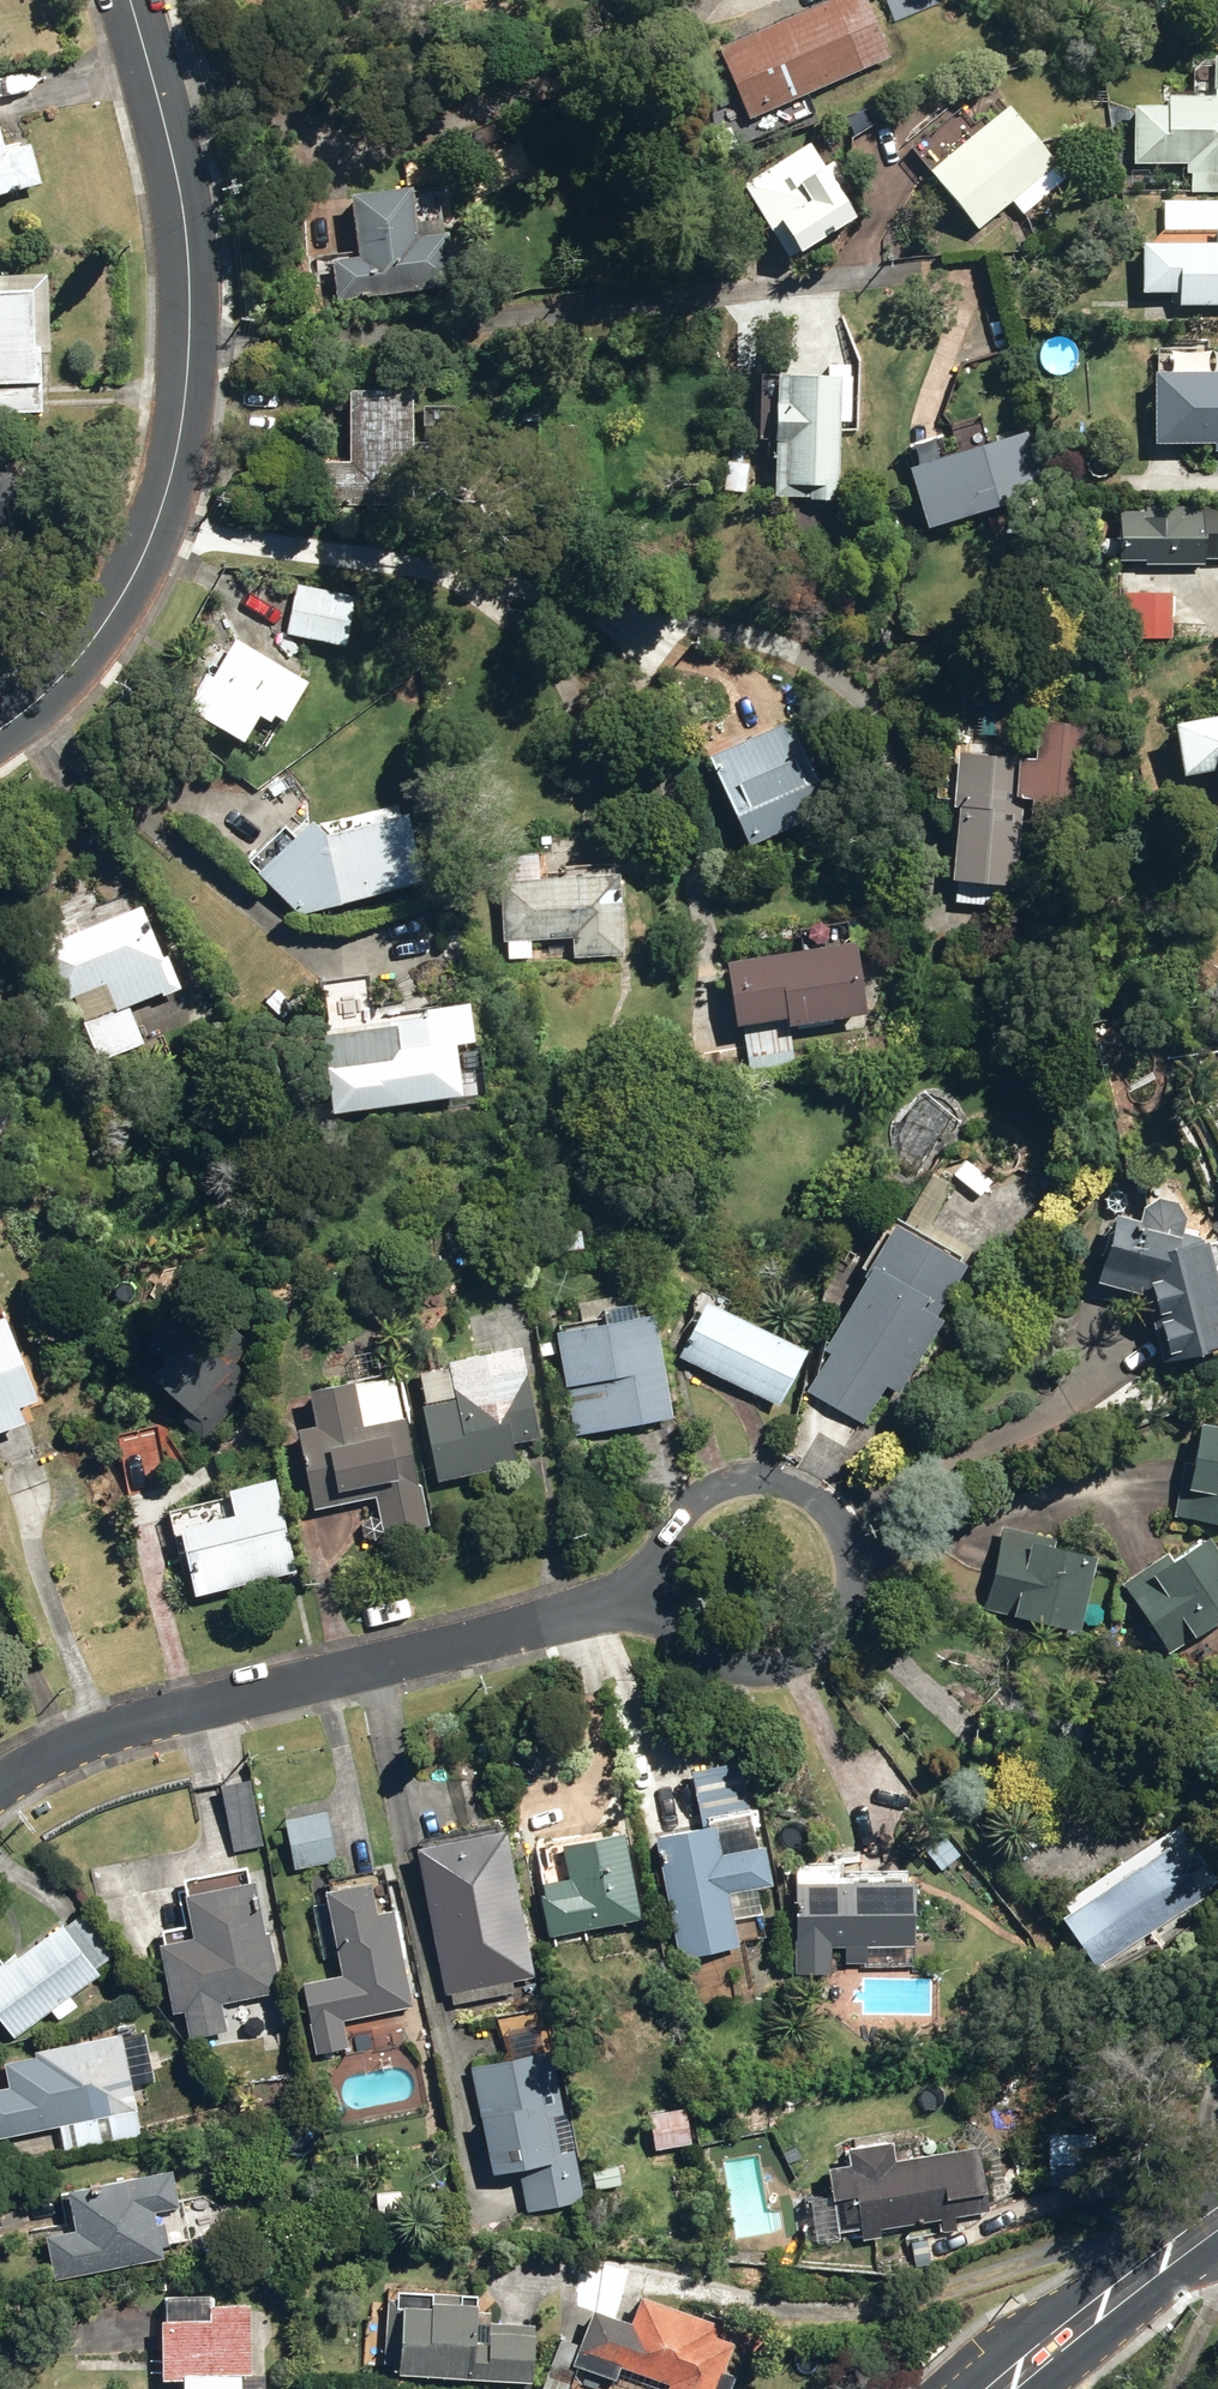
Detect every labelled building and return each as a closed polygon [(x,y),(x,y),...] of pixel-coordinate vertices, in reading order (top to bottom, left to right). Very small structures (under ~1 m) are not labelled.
[(742,120),(884,57),(858,0),(820,0),(711,48),(742,120)] [(1217,193),(1217,55),(1205,55),(1205,98),(1158,98),(1159,107),(1129,107),(1128,165),(1182,165),(1182,174),(1188,174),(1188,193),(1217,193)] [(906,147),(972,229),(1008,200),(1018,213),(1061,179),(1002,106),(943,153),(926,132),(906,147)] [(32,183),(21,143),(0,149),(0,192),(32,183)] [(734,185),(780,259),(849,217),(804,143),(734,185)] [(325,261),(330,300),(443,285),(435,232),(406,235),(400,187),(342,194),(350,257),(325,261)] [(1217,305),(1217,201),(1159,202),(1159,228),(1146,241),(1146,293),(1174,292),(1174,305),(1217,305)] [(38,413),(37,384),(33,384),(32,354),(44,353),(42,274),(0,276),(0,414),(38,413)] [(1197,353),(1197,372),(1147,373),(1148,445),(1217,443),(1217,353),(1197,353)] [(802,501),(832,501),(835,375),(767,374),(764,496),(802,496),(802,501)] [(316,464),(317,506),(402,504),(401,390),(342,390),(342,463),(316,464)] [(418,444),(448,445),(448,408),(418,407),(418,444)] [(901,469),(920,528),(1038,491),(1020,432),(901,469)] [(719,490),(741,493),(744,465),(740,464),(742,444),(729,442),(727,461),(722,461),(719,490)] [(520,479),(535,479),(536,462),(520,462),(520,479)] [(33,496),(0,472),(0,541),(33,496)] [(797,513),(801,516),(807,516),(810,511),(809,506),(805,503),(800,503),(797,508),(797,513)] [(1141,560),(1141,565),(1200,564),(1198,507),(1140,507),(1140,513),(1110,513),(1111,561),(1141,560)] [(280,635),(337,647),(348,598),(291,585),(280,635)] [(1142,637),(1166,638),(1166,594),(1142,594),(1142,637)] [(182,711),(232,742),(249,715),(260,721),(263,715),(273,721),(296,682),(227,639),(182,711)] [(975,735),(1001,737),(1003,704),(977,703),(975,735)] [(1217,776),(1217,736),(1210,738),(1205,715),(1163,724),(1174,777),(1216,768),(1217,776)] [(702,757),(740,846),(822,812),(784,722),(702,757)] [(949,902),(1002,906),(1004,885),(1067,891),(1082,727),(1029,722),(1026,759),(948,753),(943,808),(950,808),(943,882),(951,883),(949,902)] [(247,874),(293,916),(417,883),(398,812),(311,836),(296,821),(247,874)] [(503,941),(504,959),(528,958),(527,940),(570,938),(571,957),(618,955),(614,905),(610,905),(609,898),(614,898),(612,864),(563,867),(563,876),(534,878),(532,856),(501,858),(502,881),(494,881),(497,941),(503,941)] [(70,997),(98,1063),(141,1045),(126,1006),(155,994),(156,996),(174,989),(162,956),(154,959),(132,906),(31,947),(54,1003),(70,997)] [(777,1018),(779,1028),(857,1016),(846,942),(715,962),(725,1026),(777,1018)] [(308,1035),(319,1115),(453,1096),(446,1042),(384,1051),(380,1022),(313,1031),(313,1035),(308,1035)] [(741,1041),(746,1071),(791,1063),(786,1033),(741,1041)] [(935,1179),(958,1191),(966,1177),(943,1165),(935,1179)] [(1154,1363),(1192,1354),(1191,1351),(1217,1344),(1217,1325),(1205,1271),(1217,1267),(1217,1264),(1212,1242),(1198,1245),(1197,1239),(1176,1233),(1180,1220),(1172,1204),(1153,1199),(1137,1208),(1132,1223),(1106,1215),(1087,1282),(1137,1298),(1154,1363)] [(802,1391),(869,1430),(932,1321),(927,1319),(956,1268),(885,1228),(815,1350),(823,1355),(802,1391)] [(559,1232),(561,1252),(578,1250),(576,1230),(559,1232)] [(768,1263),(782,1266),(785,1251),(772,1249),(768,1263)] [(191,1268),(194,1279),(215,1274),(212,1262),(191,1268)] [(702,1300),(705,1302),(710,1303),(713,1299),(712,1294),(709,1291),(704,1292),(701,1295),(702,1300)] [(670,1355),(772,1405),(798,1351),(695,1302),(670,1355)] [(574,1435),(575,1438),(665,1418),(643,1315),(629,1318),(625,1305),(594,1311),(596,1324),(548,1333),(560,1389),(562,1388),(572,1436),(574,1435)] [(137,1377),(206,1437),(232,1408),(229,1405),(247,1384),(247,1376),(224,1356),(216,1365),(177,1331),(137,1377)] [(15,1423),(9,1408),(25,1402),(0,1338),(0,1429),(15,1423)] [(414,1406),(431,1483),(510,1466),(505,1445),(531,1440),(511,1348),(437,1363),(439,1369),(412,1375),(418,1405),(414,1406)] [(369,1496),(379,1536),(422,1524),(393,1402),(352,1412),(344,1382),(298,1394),(306,1427),(287,1432),(307,1511),(369,1496)] [(1217,1526),(1217,1430),(1191,1425),(1171,1516),(1217,1526)] [(165,1522),(186,1600),(290,1571),(265,1479),(216,1492),(221,1507),(165,1522)] [(977,1609),(1071,1631),(1091,1551),(996,1528),(977,1609)] [(1162,1654),(1217,1616),(1217,1568),(1198,1539),(1167,1561),(1162,1554),(1115,1586),(1162,1654)] [(1107,1618),(1120,1619),(1122,1605),(1109,1604),(1107,1618)] [(648,1839),(675,1961),(733,1948),(727,1921),(756,1914),(750,1889),(763,1887),(755,1847),(748,1848),(740,1813),(742,1814),(731,1764),(718,1766),(715,1752),(688,1758),(691,1772),(686,1773),(699,1828),(648,1839)] [(217,1788),(233,1853),(260,1846),(244,1781),(217,1788)] [(279,1821),(290,1870),(331,1861),(321,1812),(279,1821)] [(446,1996),(448,2007),(509,1993),(506,1981),(528,1976),(496,1833),(407,1852),(439,1996),(446,1996)] [(927,1849),(940,1866),(961,1851),(948,1834),(927,1849)] [(533,1896),(542,1940),(634,1921),(615,1835),(555,1848),(564,1889),(533,1896)] [(1053,1919),(1091,1972),(1194,1899),(1157,1847),(1150,1852),(1144,1843),(1061,1903),(1066,1910),(1053,1919)] [(790,1870),(790,1975),(826,1975),(826,1949),(840,1949),(840,1964),(862,1964),(862,1968),(906,1968),(905,1871),(790,1870)] [(150,1948),(167,2017),(271,1993),(270,1986),(273,1986),(261,1934),(258,1935),(245,1883),(176,1899),(186,1939),(150,1948)] [(293,1986),(309,2055),(343,2048),(337,2023),(406,2008),(384,1911),(367,1915),(360,1883),(316,1893),(318,1904),(307,1906),(317,1949),(327,1947),(335,1976),(293,1986)] [(8,2039),(46,2010),(54,2021),(72,2008),(64,1997),(91,1976),(88,1972),(110,1954),(79,1915),(56,1932),(53,1928),(0,1968),(0,2028),(8,2039)] [(703,1988),(708,2008),(728,2003),(724,1984),(703,1988)] [(214,2016),(220,2042),(260,2033),(256,2018),(239,2021),(237,2011),(214,2016)] [(113,2036),(26,2056),(27,2059),(0,2064),(0,2139),(43,2130),(54,2127),(61,2153),(136,2135),(113,2036)] [(523,2214),(581,2203),(550,2053),(465,2071),(475,2118),(469,2119),(481,2176),(514,2169),(523,2214)] [(642,2115),(647,2151),(680,2146),(675,2111),(642,2115)] [(854,2230),(856,2242),(875,2238),(873,2230),(937,2220),(939,2232),(951,2231),(949,2218),(982,2214),(973,2149),(886,2162),(884,2144),(838,2151),(840,2167),(818,2171),(822,2202),(833,2200),(839,2232),(854,2230)] [(1041,2156),(1042,2187),(1080,2186),(1080,2156),(1041,2156)] [(307,2159),(310,2179),(323,2176),(322,2158),(307,2159)] [(588,2171),(592,2191),(618,2186),(614,2166),(588,2171)] [(39,2238),(48,2282),(156,2260),(154,2249),(162,2247),(158,2227),(149,2228),(146,2213),(170,2208),(163,2173),(57,2194),(65,2233),(39,2238)] [(258,2265),(260,2279),(272,2279),(271,2264),(258,2265)] [(390,2376),(522,2383),(525,2326),(481,2324),(482,2314),(468,2313),(469,2296),(388,2291),(387,2300),(382,2300),(379,2365),(390,2365),(390,2376)] [(173,2388),(264,2388),(263,2368),(243,2369),(240,2306),(211,2308),(209,2296),(154,2299),(156,2322),(150,2323),(153,2383),(173,2382),(173,2388)] [(729,2378),(716,2372),(727,2345),(707,2338),(711,2327),(634,2296),(622,2325),(588,2312),(573,2348),(557,2341),(539,2387),(544,2388),(564,2388),(572,2367),(609,2382),(614,2368),(663,2387),(662,2388),(725,2388),(729,2378)]
